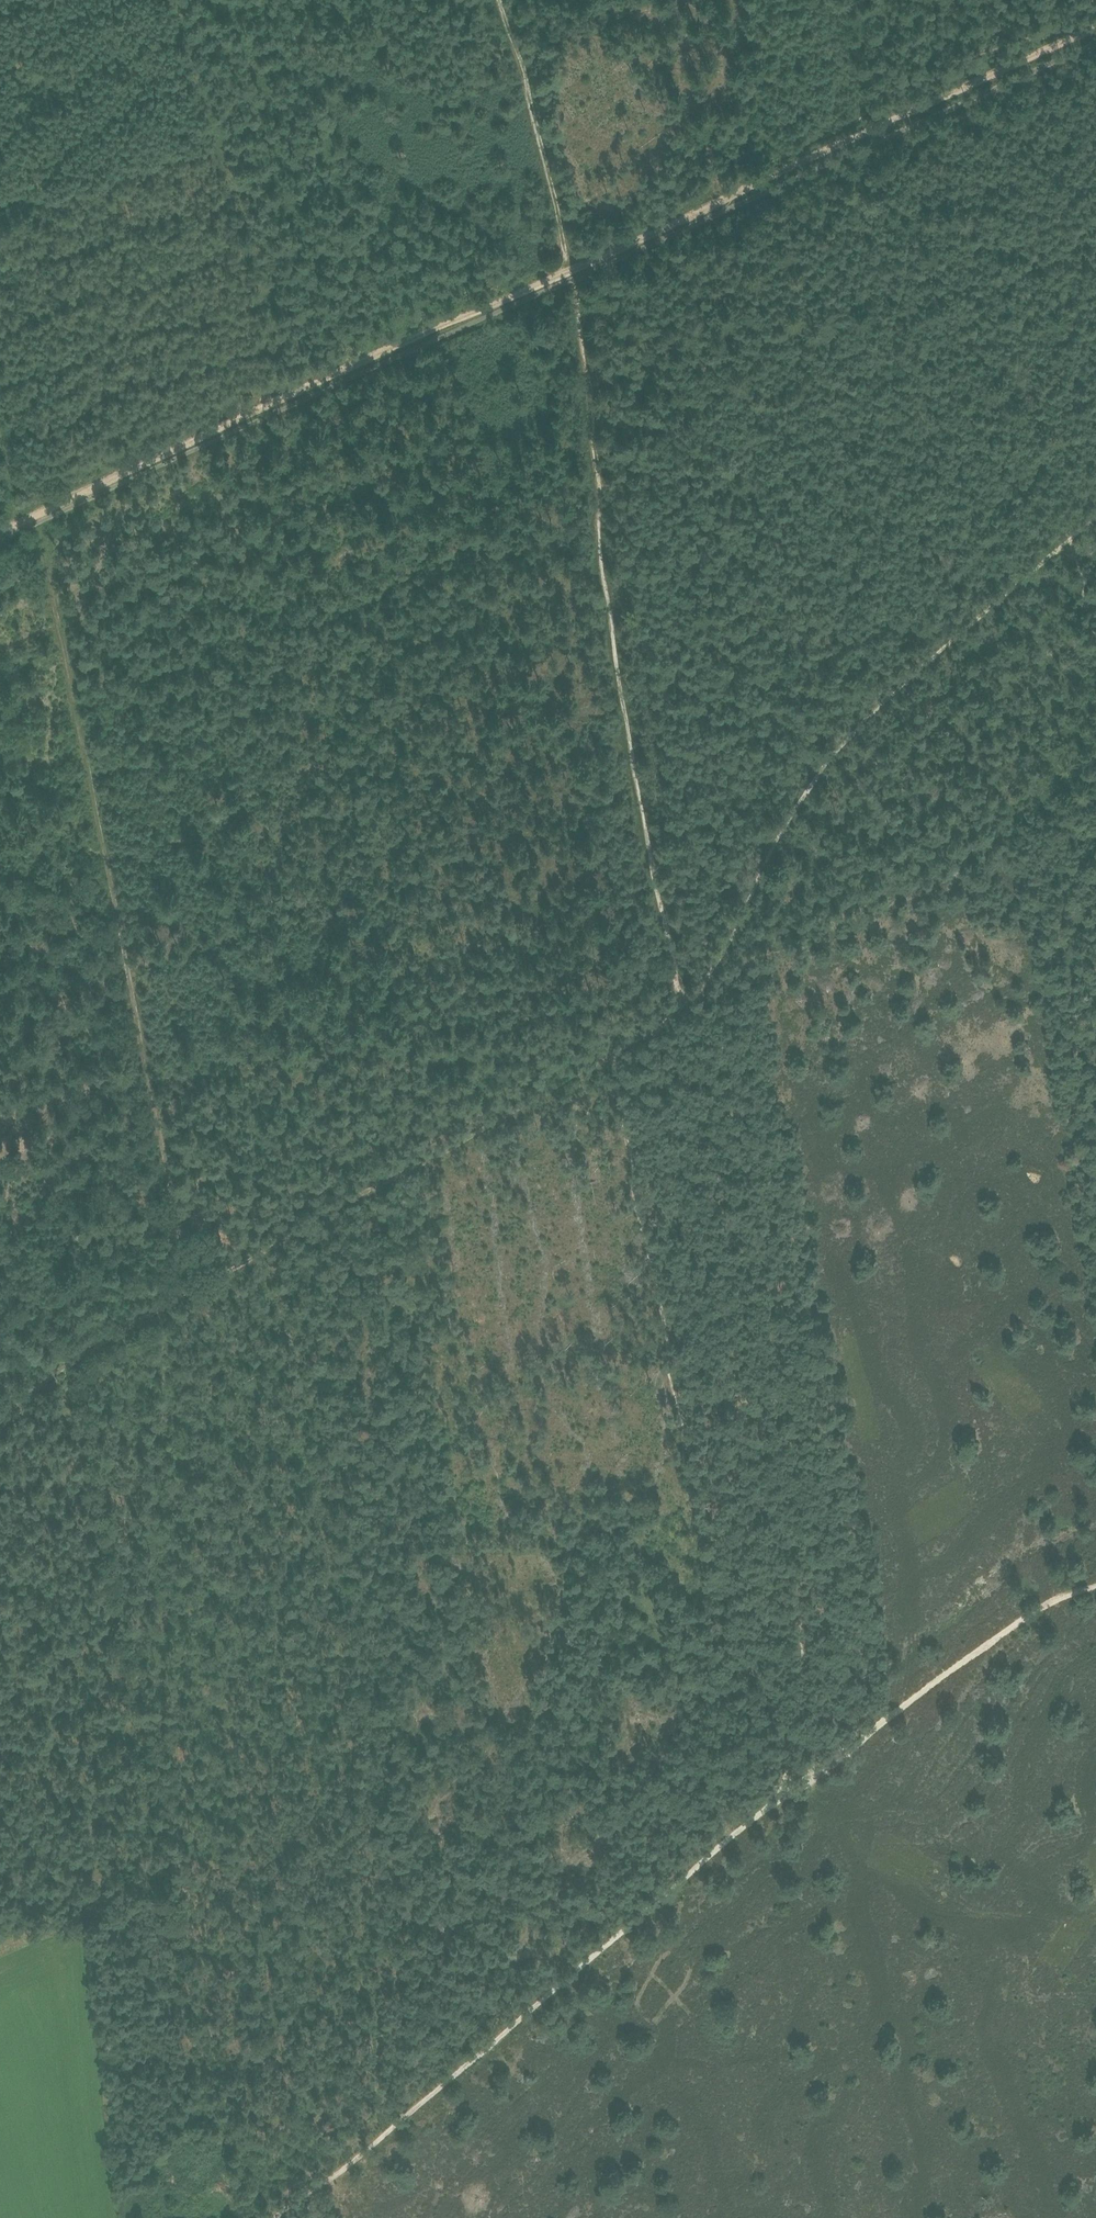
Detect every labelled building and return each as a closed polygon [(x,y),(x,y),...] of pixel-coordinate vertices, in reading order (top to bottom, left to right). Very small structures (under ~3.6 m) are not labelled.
[(762,1827),(772,1822),(769,1817),(760,1823),(762,1827)] [(742,1844),(755,1833),(752,1829),(739,1841),(742,1844)]
